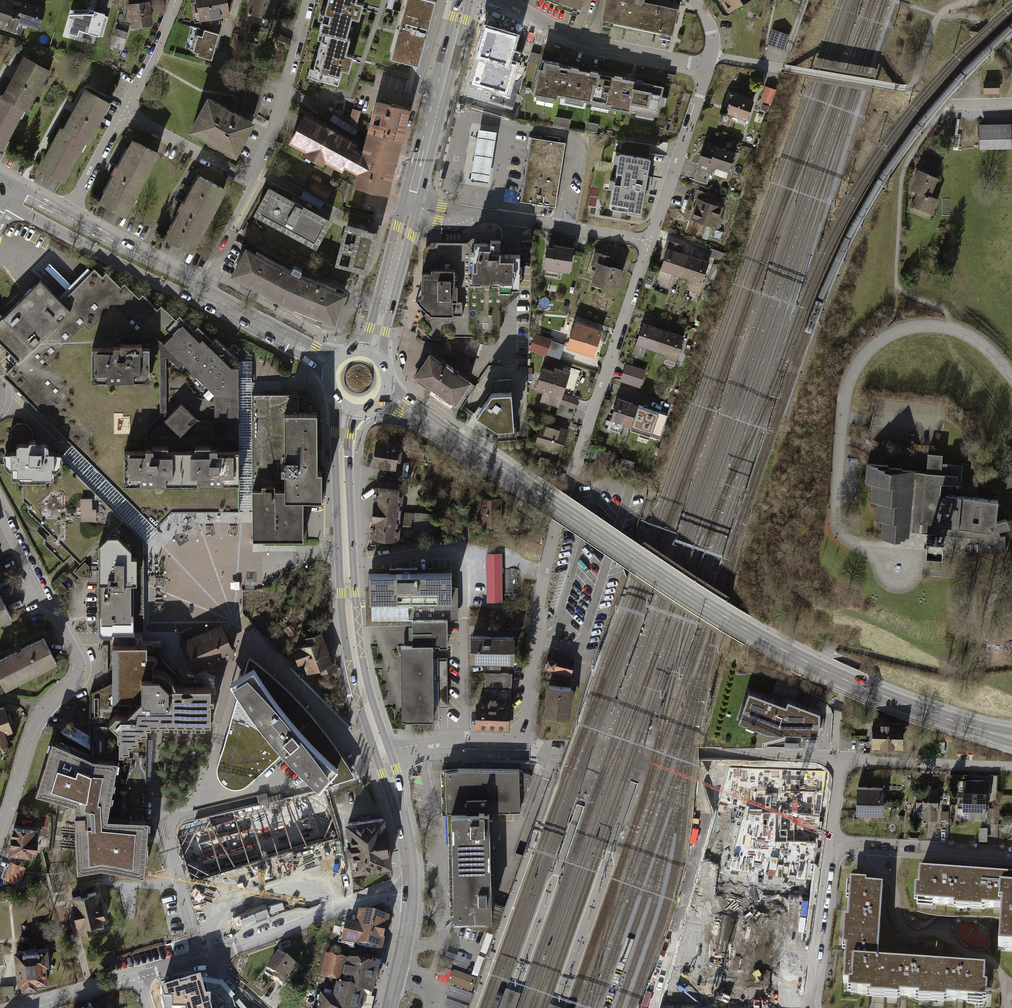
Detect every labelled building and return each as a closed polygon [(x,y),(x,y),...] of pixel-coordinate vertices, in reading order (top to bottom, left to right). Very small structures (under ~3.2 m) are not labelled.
[(37,32),(46,5),(31,0),(0,0),(0,19),(37,32)] [(200,19),(232,13),(229,0),(196,0),(200,19)] [(243,18),(270,26),(278,0),(248,0),(243,18)] [(317,33),(322,34),(345,40),(355,0),(325,0),(317,33)] [(427,0),(404,0),(389,60),(416,67),(433,2),(427,0)] [(558,2),(557,5),(579,14),(584,0),(552,0),(558,2)] [(600,19),(602,19),(601,24),(612,26),(613,22),(660,32),(659,36),(670,38),(671,34),(672,34),(678,8),(643,0),(604,0),(600,19)] [(731,9),(745,0),(725,0),(731,9)] [(148,3),(128,7),(129,14),(132,13),(134,26),(151,23),(148,3)] [(88,13),(69,14),(68,17),(72,18),(68,32),(78,35),(80,30),(102,36),(108,17),(105,16),(105,14),(89,9),(88,13)] [(220,30),(204,25),(201,34),(194,32),(188,52),(212,59),(220,30)] [(507,61),(515,35),(487,27),(479,54),(486,56),(478,83),(506,91),(514,63),(507,61)] [(767,44),(784,50),(789,35),(772,28),(767,44)] [(127,32),(116,29),(113,41),(124,44),(127,32)] [(345,40),(322,34),(310,78),(337,85),(348,41),(345,40)] [(23,54),(1,94),(0,93),(0,147),(2,148),(24,108),(27,110),(49,68),(23,54)] [(602,72),(541,60),(534,95),(595,107),(602,72)] [(665,85),(602,72),(595,107),(658,119),(665,85)] [(248,80),(241,110),(258,114),(265,84),(248,80)] [(999,81),(984,81),(984,94),(999,94),(999,81)] [(760,100),(771,104),(776,89),(765,86),(760,100)] [(111,101),(84,87),(73,107),(63,127),(60,126),(48,147),(37,167),(63,181),(85,142),(88,143),(111,101)] [(256,119),(208,93),(188,128),(237,154),(256,119)] [(727,113),(747,120),(754,101),(733,94),(727,113)] [(324,120),(304,109),(288,138),(356,176),(353,186),(391,194),(410,106),(375,97),(370,119),(365,142),(324,120)] [(362,109),(353,106),(348,124),(357,127),(362,109)] [(979,125),(980,150),(1011,149),(1011,148),(1011,124),(979,125)] [(470,180),(488,183),(495,132),(477,129),(470,180)] [(160,152),(132,137),(98,200),(126,215),(160,152)] [(530,137),(521,201),(556,206),(566,143),(530,137)] [(716,167),(729,172),(736,153),(715,146),(716,144),(705,141),(696,168),(697,168),(693,180),(707,184),(711,172),(714,173),(716,167)] [(652,159),(620,154),(620,156),(615,155),(613,163),(618,163),(615,181),(610,180),(609,189),(614,189),(611,209),(613,209),(613,215),(621,216),(622,212),(628,213),(628,214),(642,216),(652,159)] [(931,193),(940,175),(938,174),(944,162),(927,154),(922,166),(920,165),(911,185),(915,187),(913,193),(918,195),(910,211),(929,219),(939,197),(931,193)] [(227,188),(199,173),(165,236),(193,251),(214,212),(227,188)] [(332,188),(314,178),(307,190),(325,200),(332,188)] [(332,219),(269,185),(254,213),(317,247),(332,219)] [(690,219),(716,228),(723,207),(709,202),(712,195),(697,189),(694,199),(696,199),(690,219)] [(380,230),(346,222),(336,263),(369,272),(380,230)] [(470,271),(470,334),(501,334),(501,309),(509,301),(520,289),(520,254),(511,254),(504,254),(504,237),(474,237),(470,241),(470,271)] [(689,290),(698,293),(709,262),(697,257),(684,253),(681,252),(684,245),(667,239),(664,247),(667,248),(657,278),(669,282),(671,274),(692,281),(689,290)] [(424,258),(424,271),(470,271),(470,241),(467,241),(437,241),(436,243),(429,258),(424,258)] [(293,270),(246,245),(230,275),(259,291),(278,301),(335,325),(347,292),(293,270)] [(546,245),(543,267),(569,271),(572,249),(546,245)] [(595,251),(590,265),(595,267),(590,282),(608,288),(607,291),(615,294),(623,270),(612,266),(614,258),(595,251)] [(252,382),(251,361),(240,361),(216,337),(212,341),(198,326),(194,330),(179,316),(176,319),(161,305),(157,308),(143,294),(139,298),(124,283),(120,287),(106,272),(102,276),(94,268),(61,301),(40,280),(0,320),(0,344),(18,362),(3,376),(72,445),(95,468),(155,527),(172,510),(239,510),(239,452),(239,382),(252,382)] [(470,271),(424,271),(422,271),(422,293),(417,299),(422,304),(428,311),(419,320),(419,324),(431,337),(444,337),(444,334),(458,334),(470,334),(470,271)] [(602,330),(574,321),(565,348),(593,357),(602,330)] [(635,344),(656,351),(663,330),(642,323),(635,344)] [(548,353),(554,336),(536,330),(530,347),(548,353)] [(684,337),(663,330),(656,351),(665,354),(664,358),(676,362),(684,337)] [(454,405),(470,382),(428,353),(412,377),(454,405)] [(542,401),(555,404),(558,394),(567,366),(554,362),(553,365),(543,362),(535,387),(545,390),(542,401)] [(619,382),(639,388),(645,370),(626,363),(619,382)] [(491,367),(462,411),(495,432),(519,438),(518,408),(525,408),(523,370),(491,367)] [(239,452),(239,510),(246,510),(252,510),(252,489),(252,394),(252,388),(252,382),(239,382),(239,452)] [(252,510),(252,539),(304,539),(303,499),(322,499),(322,470),(317,470),(317,458),(317,412),(298,412),(298,393),(252,394),(252,489),(252,510)] [(576,399),(558,394),(555,404),(553,412),(570,417),(576,399)] [(610,419),(631,426),(638,406),(617,399),(610,419)] [(631,426),(651,433),(658,413),(638,406),(631,426)] [(561,427),(543,421),(534,446),(559,455),(569,427),(562,424),(561,427)] [(79,563),(73,570),(80,577),(90,576),(90,582),(98,582),(99,632),(102,635),(112,635),(112,632),(144,632),(143,540),(60,457),(26,423),(16,423),(10,429),(10,435),(19,443),(16,445),(17,451),(10,451),(10,458),(4,458),(4,466),(19,480),(23,480),(23,500),(28,505),(28,511),(50,533),(44,539),(45,544),(63,562),(70,554),(79,563)] [(401,443),(376,439),(372,466),(397,470),(398,461),(402,461),(404,449),(400,449),(401,443)] [(95,468),(72,445),(66,451),(60,457),(143,540),(147,543),(159,531),(155,527),(95,468)] [(425,448),(409,445),(407,456),(423,459),(425,448)] [(876,463),(862,463),(861,484),(868,484),(868,501),(873,502),(873,521),(879,522),(878,540),(897,540),(897,538),(902,538),(902,537),(907,537),(907,533),(976,537),(977,551),(1005,551),(1004,535),(999,535),(998,529),(1009,527),(1005,517),(996,520),(997,496),(938,494),(938,483),(954,484),(955,476),(960,476),(960,463),(940,462),(940,453),(924,452),(923,470),(883,469),(883,466),(876,466),(876,463)] [(374,504),(373,512),(398,514),(400,489),(380,487),(378,504),(374,504)] [(376,520),(375,538),(395,540),(398,514),(373,512),(373,520),(376,520)] [(440,514),(415,512),(415,513),(402,512),(400,536),(413,538),(437,540),(440,514)] [(943,535),(926,534),(926,550),(942,551),(943,535)] [(454,572),(370,574),(370,585),(366,585),(366,625),(413,625),(413,619),(447,618),(458,618),(458,591),(454,591),(454,572)] [(12,613),(0,590),(0,619),(12,613)] [(281,626),(290,637),(300,630),(292,618),(281,626)] [(413,645),(402,646),(403,707),(403,720),(434,720),(434,707),(449,706),(448,658),(433,658),(433,647),(448,647),(447,618),(413,619),(413,625),(413,645)] [(222,625),(181,644),(192,669),(210,661),(234,650),(222,625)] [(322,631),(305,637),(307,644),(294,649),(299,664),(304,662),(308,672),(320,668),(322,674),(335,669),(329,652),(332,651),(328,640),(325,640),(322,631)] [(0,654),(0,674),(6,685),(57,658),(43,632),(0,654)] [(472,660),(485,660),(485,673),(501,673),(501,659),(516,660),(516,637),(472,636),(472,660)] [(205,688),(178,689),(176,684),(174,680),(171,676),(166,673),(161,671),(155,670),(155,663),(159,659),(154,655),(148,655),(148,648),(148,646),(112,646),(113,702),(130,702),(130,714),(130,716),(128,716),(117,716),(109,716),(110,724),(110,732),(118,732),(118,741),(120,741),(120,756),(125,756),(125,753),(131,753),(131,746),(134,746),(134,743),(140,743),(140,737),(143,737),(143,734),(149,734),(149,728),(153,728),(153,725),(157,725),(157,728),(162,728),(162,725),(166,725),(166,728),(171,728),(171,725),(175,725),(175,728),(180,728),(180,725),(184,725),(184,728),(190,728),(190,725),(193,725),(193,728),(199,728),(199,725),(202,725),(202,728),(208,728),(208,725),(213,725),(213,704),(216,704),(216,699),(213,699),(213,688),(205,688)] [(558,653),(557,657),(548,654),(544,669),(571,675),(575,657),(558,653)] [(227,678),(238,695),(217,765),(217,769),(217,773),(218,777),(220,780),(223,784),(226,786),(230,788),(234,789),(238,789),(242,788),(246,786),(249,784),(251,782),(260,773),(269,765),(283,753),(319,787),(355,776),(339,750),(322,727),(303,705),(283,685),(266,670),(249,657),(244,667),(237,672),(227,678)] [(501,673),(485,673),(484,692),(481,692),(481,700),(476,700),(476,729),(511,729),(512,674),(501,673)] [(574,686),(547,683),(544,713),(571,716),(574,686)] [(750,691),(740,718),(767,728),(819,730),(820,711),(788,700),(787,704),(750,691)] [(0,705),(0,744),(6,742),(3,734),(14,730),(5,704),(0,705)] [(887,716),(873,715),(872,746),(902,747),(903,721),(887,721),(887,716)] [(108,817),(120,760),(94,757),(52,739),(36,792),(74,803),(77,871),(104,867),(146,875),(150,820),(108,817)] [(522,813),(521,761),(446,762),(447,808),(454,808),(455,914),(495,914),(494,883),(489,883),(489,870),(494,870),(493,814),(522,813)] [(990,792),(990,779),(957,778),(956,790),(964,790),(963,796),(957,796),(956,807),(960,807),(959,817),(966,817),(966,820),(985,821),(985,805),(986,805),(986,792),(990,792)] [(882,786),(857,785),(856,801),(856,812),(881,813),(882,801),(882,786)] [(939,788),(918,787),(918,808),(924,808),(924,817),(936,818),(937,808),(939,808),(939,788)] [(219,849),(275,837),(270,816),(294,810),(292,801),(212,818),(219,849)] [(313,826),(313,829),(331,828),(329,805),(298,807),(300,827),(313,826)] [(988,807),(987,822),(999,823),(999,807),(988,807)] [(382,818),(349,823),(355,871),(389,866),(382,819),(382,818)] [(35,830),(12,827),(8,855),(31,858),(32,853),(36,853),(38,839),(34,838),(35,830)] [(24,867),(12,863),(6,876),(18,881),(24,867)] [(237,924),(225,867),(195,873),(207,931),(237,924)] [(968,908),(970,872),(920,869),(919,885),(916,885),(914,902),(954,904),(954,907),(968,908)] [(968,908),(982,909),(983,906),(998,907),(999,884),(1011,885),(1011,875),(970,872),(968,908)] [(362,878),(353,880),(354,889),(363,888),(362,878)] [(843,935),(880,937),(882,906),(883,884),(866,883),(867,880),(846,879),(845,898),(849,899),(847,918),(844,918),(843,935)] [(999,884),(998,907),(998,909),(1003,910),(1001,950),(1011,951),(1011,885),(999,884)] [(98,893),(70,900),(79,933),(97,929),(95,920),(104,918),(98,893)] [(390,922),(359,915),(357,927),(347,925),(346,927),(342,926),(338,945),(342,946),(342,947),(383,955),(390,922)] [(880,937),(843,935),(842,951),(845,951),(843,983),(849,983),(851,983),(853,961),(878,962),(880,937)] [(47,948),(13,952),(17,987),(20,986),(21,991),(38,989),(38,985),(47,984),(46,966),(49,966),(47,948)] [(296,967),(278,955),(266,972),(276,979),(275,980),(282,985),(296,967)] [(344,960),(326,956),(320,981),(338,985),(344,960)] [(901,997),(910,997),(919,998),(919,1001),(934,1002),(936,966),(912,965),(878,962),(853,961),(851,983),(849,983),(848,994),(870,995),(869,998),(876,998),(901,1000),(901,997)] [(345,984),(343,992),(356,995),(356,997),(364,999),(374,1001),(381,971),(349,964),(347,974),(345,974),(343,983),(345,984)] [(936,966),(934,1002),(948,1003),(948,1000),(987,1002),(988,987),(985,986),(986,970),(936,966)] [(452,972),(442,968),(438,979),(448,983),(452,972)] [(475,980),(455,972),(450,984),(471,992),(475,980)] [(211,999),(206,999),(201,980),(161,992),(164,1003),(172,1003),(172,1007),(211,1007),(211,999)] [(450,987),(447,996),(469,1004),(473,995),(450,987)] [(321,1000),(319,1007),(362,1007),(364,999),(356,997),(356,995),(343,992),(337,991),(334,1003),(321,1000)] [(521,996),(506,991),(500,1007),(516,1007),(521,996)] [(443,1007),(468,1007),(446,999),(443,1007)]
